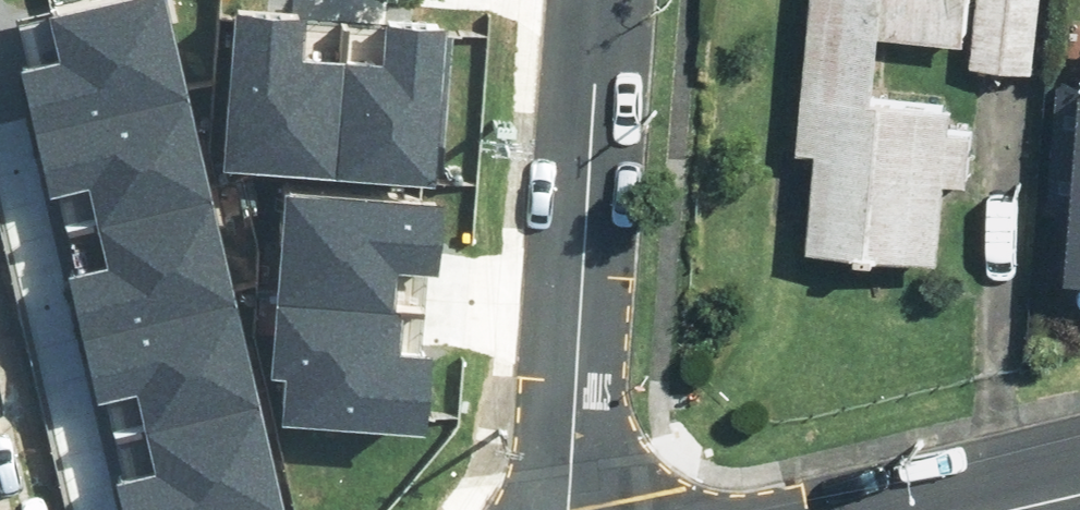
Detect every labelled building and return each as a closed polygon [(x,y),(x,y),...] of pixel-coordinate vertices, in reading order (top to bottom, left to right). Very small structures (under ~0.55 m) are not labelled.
[(33,95),(185,58),(169,0),(44,0),(52,33),(22,41),(33,95)] [(790,160),(814,162),(805,262),(933,273),(940,189),(963,191),(968,131),(954,129),(957,105),(873,98),(878,44),(976,52),(974,70),(1036,75),(1042,0),(804,0),(790,160)] [(244,32),(235,163),(330,170),(338,67),(299,64),(301,36),(244,32)] [(330,170),(434,178),(443,45),(387,41),(385,70),(338,67),(330,170)] [(185,58),(33,95),(48,160),(85,151),(98,203),(213,175),(185,58)] [(1069,207),(1063,287),(1079,288),(1079,93),(1056,91),(1046,205),(1069,207)] [(72,261),(84,311),(239,275),(213,175),(98,203),(108,253),(72,261)] [(280,193),(272,303),(390,311),(393,270),(434,273),(440,205),(280,193)] [(239,275),(84,311),(94,361),(131,353),(144,404),(261,378),(239,275)] [(272,303),(265,369),(286,371),(282,416),(418,428),(425,352),(389,349),(390,311),(272,303)] [(129,509),(192,509),(286,489),(261,378),(144,404),(155,453),(118,461),(129,509)]
